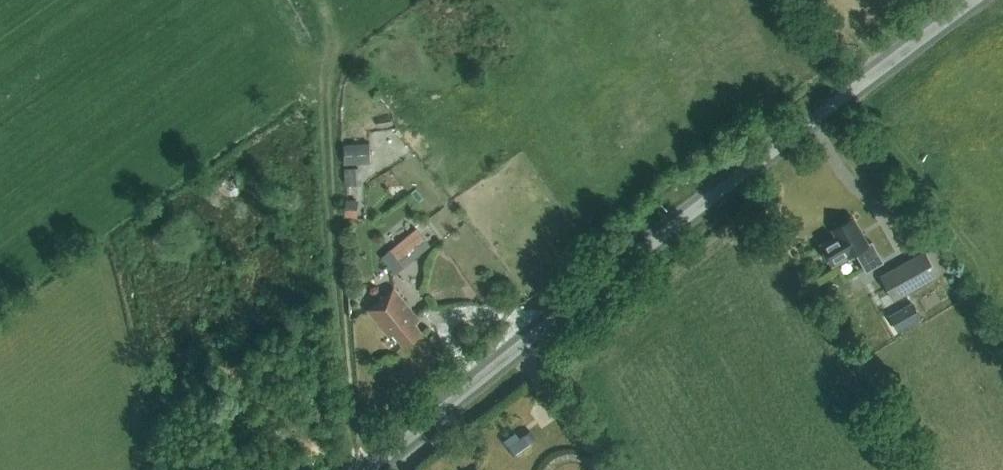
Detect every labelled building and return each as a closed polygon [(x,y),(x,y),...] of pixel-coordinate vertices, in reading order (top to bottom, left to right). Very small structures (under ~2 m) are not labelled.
[(345,163),(370,162),(370,143),(344,144),(345,163)] [(868,243),(853,217),(832,229),(836,235),(820,244),(832,265),(855,252),(866,271),(883,262),(871,241),(868,243)] [(381,257),(396,275),(431,245),(416,227),(381,257)] [(893,300),(939,276),(938,274),(946,270),(934,247),(880,275),(893,300)] [(394,330),(406,344),(421,332),(412,321),(418,317),(394,288),(368,309),(389,335),(394,330)] [(913,302),(889,315),(898,331),(922,318),(913,302)]
